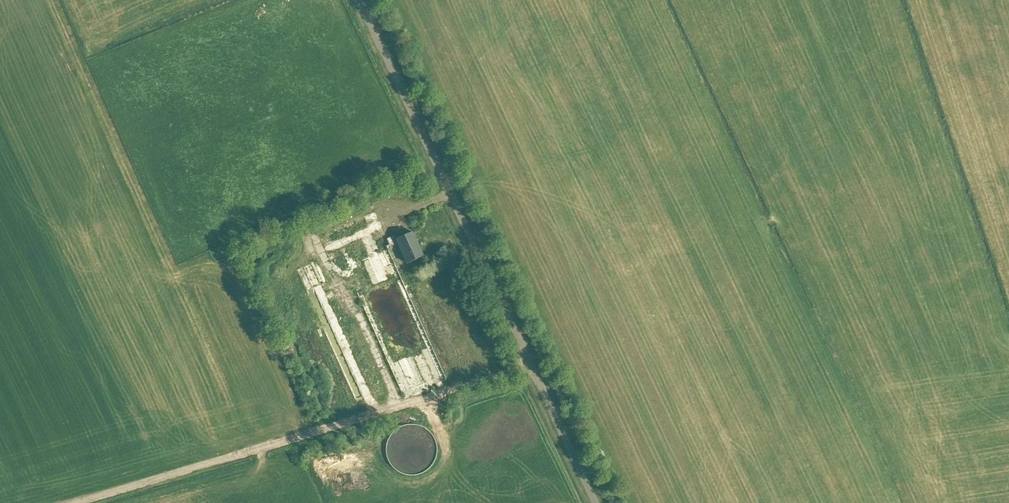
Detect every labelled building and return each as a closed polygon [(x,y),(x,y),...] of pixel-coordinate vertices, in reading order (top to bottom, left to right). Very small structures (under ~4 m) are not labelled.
[(381,211),(324,232),(338,270),(353,265),(401,398),(449,381),(437,350),(433,352),(394,246),(401,244),(397,234),(390,237),(381,211)] [(428,256),(418,231),(400,238),(411,264),(428,256)] [(301,268),(326,335),(334,332),(336,337),(340,336),(342,342),(353,338),(355,344),(358,342),(355,333),(327,258),(301,268)] [(277,274),(288,269),(283,259),(272,263),(277,274)] [(422,427),(416,425),(409,425),(403,426),(397,429),(392,433),(388,439),(386,445),(386,452),(387,458),(390,464),(394,469),(400,473),(406,475),(413,475),(420,474),(426,471),(431,467),(434,461),(436,455),(437,448),(435,442),(432,436),(428,431),(422,427)]
